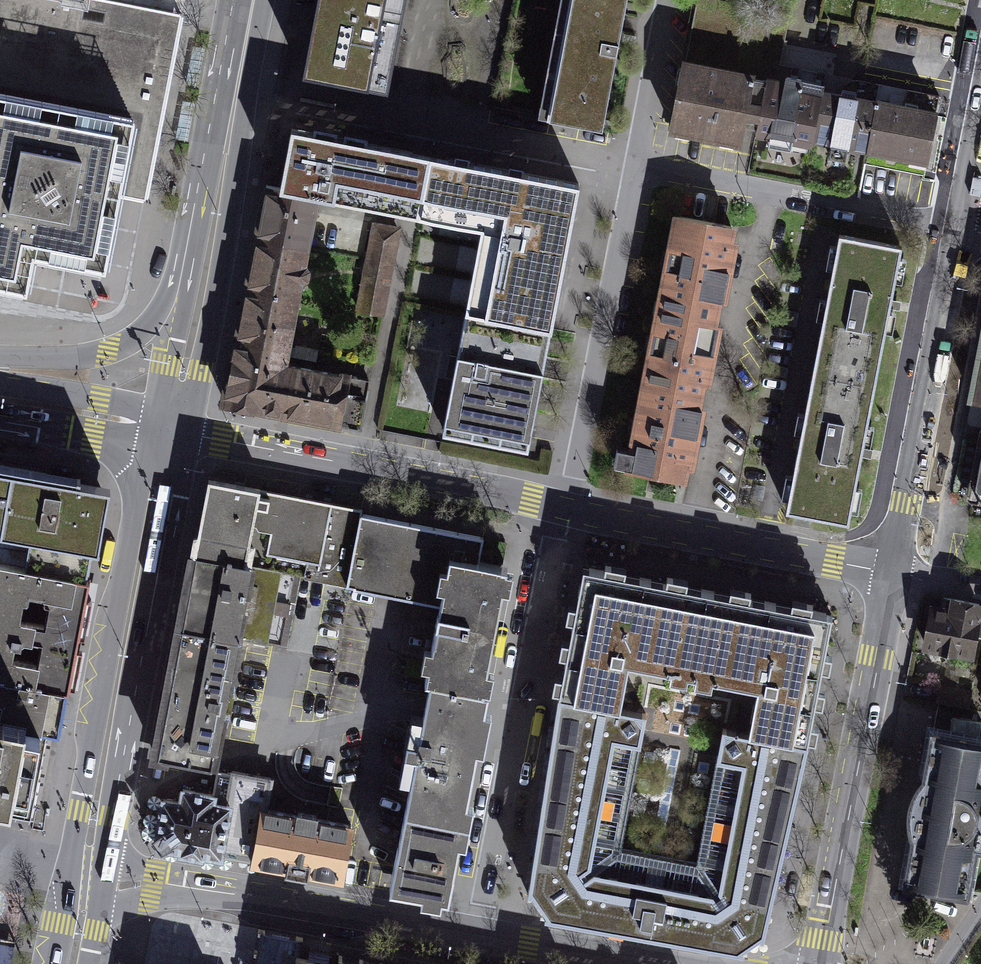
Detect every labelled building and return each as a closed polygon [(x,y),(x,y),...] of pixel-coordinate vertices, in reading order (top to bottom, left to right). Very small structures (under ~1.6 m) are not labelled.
[(93,1),(90,0),(0,0),(0,275),(26,281),(32,251),(104,265),(118,192),(145,197),(180,17),(93,1)] [(305,75),(383,89),(399,0),(318,0),(305,75)] [(552,124),(603,133),(627,0),(574,0),(552,124)] [(787,18),(699,1),(686,65),(766,80),(769,64),(778,66),(787,18)] [(769,64),(766,80),(757,128),(756,134),(769,136),(767,144),(806,152),(809,137),(812,138),(821,91),(824,75),(778,66),(769,64)] [(766,80),(686,65),(674,126),(739,138),(742,125),(757,128),(766,80)] [(821,91),(812,138),(833,142),(830,156),(847,160),(850,146),(927,161),(939,99),(909,94),(906,107),(821,91)] [(459,353),(543,369),(577,191),(289,136),(278,196),(482,235),(459,353)] [(230,354),(285,365),(318,205),(263,194),(256,230),(246,277),(241,300),(236,323),(230,354)] [(734,226),(677,215),(661,297),(719,308),(726,270),(734,226)] [(403,228),(372,222),(355,314),(385,320),(403,228)] [(839,234),(812,372),(875,384),(902,246),(839,234)] [(719,308),(661,297),(645,383),(702,394),(709,355),(719,308)] [(543,369),(459,353),(444,433),(527,449),(543,369)] [(285,365),(230,354),(220,400),(359,429),(369,382),(285,365)] [(849,521),(875,384),(812,372),(786,509),(849,521)] [(702,394),(645,383),(628,469),(686,480),(694,434),(702,394)] [(980,429),(968,499),(980,501),(980,429)] [(38,805),(62,677),(70,633),(78,596),(87,548),(100,482),(26,468),(0,463),(0,798),(38,805)] [(194,554),(299,574),(347,584),(361,510),(208,480),(194,554)] [(428,679),(485,690),(508,569),(478,563),(483,538),(363,515),(350,585),(443,603),(428,679)] [(180,625),(239,636),(265,641),(273,597),(294,601),(299,574),(194,554),(180,625)] [(587,624),(572,704),(802,747),(816,670),(826,614),(597,571),(587,624)] [(952,611),(933,607),(926,646),(971,655),(980,604),(954,600),(952,611)] [(239,636),(180,625),(155,754),(214,765),(239,636)] [(404,809),(460,820),(485,690),(428,679),(404,809)] [(537,904),(765,944),(802,747),(572,704),(568,729),(537,904)] [(934,734),(925,784),(922,784),(916,794),(913,807),(912,819),(914,831),(916,832),(907,882),(966,893),(980,811),(980,742),(934,734)] [(247,868),(258,811),(182,797),(179,811),(158,806),(149,849),(247,868)] [(460,820),(404,809),(400,828),(389,885),(409,888),(420,890),(446,895),(460,820)] [(258,811),(247,868),(345,887),(356,830),(258,811)] [(337,953),(334,963),(391,963),(337,953)]
